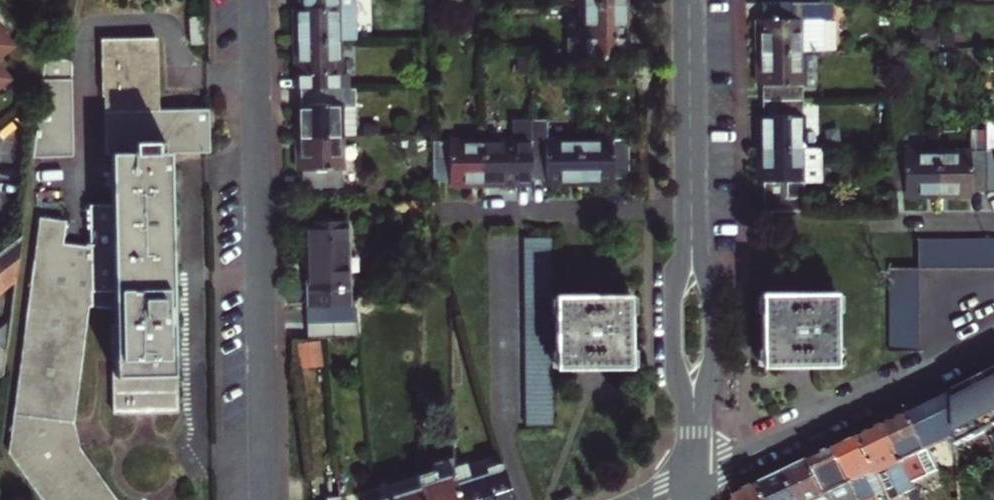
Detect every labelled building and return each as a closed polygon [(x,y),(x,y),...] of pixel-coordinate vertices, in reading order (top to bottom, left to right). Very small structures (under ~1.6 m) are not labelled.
[(337,42),(351,42),(351,9),(337,8),(337,0),(299,0),(299,7),(294,7),(294,28),(294,42),(337,42)] [(581,2),(581,49),(620,47),(620,33),(626,33),(626,18),(626,0),(618,0),(581,2)] [(760,39),(760,55),(806,54),(828,54),(828,21),(839,20),(838,5),(806,6),(764,7),(764,22),(760,22),(760,39)] [(203,21),(189,21),(190,48),(204,47),(203,21)] [(183,157),(182,113),(157,113),(156,79),(160,79),(158,40),(102,41),(104,100),(106,100),(106,158),(111,158),(112,208),(89,209),(90,253),(62,249),(65,226),(37,222),(31,277),(10,459),(41,499),(113,499),(81,456),(74,428),(88,311),(114,314),(114,326),(111,327),(113,415),(176,414),(174,324),(171,324),(171,292),(174,292),(174,284),(174,276),(170,276),(168,157),(183,157)] [(338,89),(337,42),(294,42),(294,59),(294,73),(299,73),(300,88),(338,89)] [(807,102),(806,54),(760,55),(761,74),(761,89),(766,89),(767,103),(807,102)] [(73,70),(41,65),(40,71),(35,118),(30,160),(70,166),(73,70)] [(9,86),(3,78),(5,77),(0,71),(0,93),(9,86)] [(338,89),(300,88),(300,104),(294,104),(294,124),(294,138),(338,138),(338,103),(358,103),(358,89),(338,89)] [(808,148),(807,102),(767,103),(767,118),(762,118),(762,131),(762,149),(808,148)] [(209,156),(208,112),(182,113),(183,157),(209,156)] [(579,135),(544,137),(543,118),(529,119),(530,179),(546,178),(546,182),(559,182),(580,180),(579,135)] [(515,139),(483,141),(484,186),(503,185),(515,184),(515,179),(530,179),(529,119),(514,119),(515,139)] [(984,131),(985,188),(993,188),(993,121),(983,121),(984,131)] [(970,151),(938,151),(939,196),(961,195),(971,195),(971,189),(985,188),(984,131),(970,131),(970,151)] [(626,133),(579,135),(580,180),(603,179),(613,178),(613,174),(628,174),(626,133)] [(295,170),(301,170),(301,184),(339,183),(338,138),(294,138),(294,159),(295,170)] [(483,141),(433,143),(433,184),(449,183),(449,188),(460,187),(484,186),(483,141)] [(808,148),(762,149),(762,170),(763,181),(769,181),(769,207),(769,214),(806,213),(806,196),(827,195),(827,179),(809,180),(808,148)] [(938,151),(890,152),(890,190),(906,190),(906,196),(919,196),(939,196),(938,151)] [(305,264),(305,306),(310,306),(335,306),(345,305),(346,218),(304,219),(305,264)] [(524,238),(531,426),(559,424),(558,403),(551,237),(524,238)] [(15,283),(20,238),(0,254),(0,295),(15,283)] [(922,274),(993,271),(993,239),(921,241),(922,274)] [(890,347),(924,347),(922,274),(889,276),(890,347)] [(633,290),(557,294),(561,367),(597,365),(637,363),(633,290)] [(837,294),(763,295),(764,368),(799,368),(838,368),(837,294)] [(310,306),(310,322),(337,322),(335,306),(310,306)] [(4,372),(10,320),(0,328),(0,375),(4,372)] [(310,322),(310,338),(339,338),(337,322),(310,322)] [(315,343),(298,347),(303,368),(320,364),(315,343)] [(955,392),(956,426),(956,446),(993,427),(993,371),(981,378),(955,392)] [(911,412),(924,440),(956,426),(955,392),(927,405),(911,412)] [(911,412),(887,424),(914,482),(940,469),(924,440),(911,412)] [(888,491),(892,499),(895,499),(909,493),(912,499),(923,499),(914,482),(887,424),(875,429),(862,436),(888,491)] [(888,491),(862,436),(850,442),(837,448),(854,484),(860,497),(862,499),(875,499),(874,498),(888,491)] [(831,499),(844,499),(839,491),(854,484),(837,448),(825,453),(811,460),(831,499)] [(800,499),(831,499),(811,460),(798,466),(787,471),(800,499)] [(456,486),(460,499),(513,499),(502,463),(486,468),(488,476),(456,486)] [(423,497),(424,499),(460,499),(456,486),(453,478),(453,469),(434,475),(434,483),(420,487),(423,497)] [(762,484),(769,499),(800,499),(787,471),(775,477),(762,484)] [(762,484),(745,491),(736,496),(738,499),(769,499),(762,484)]
